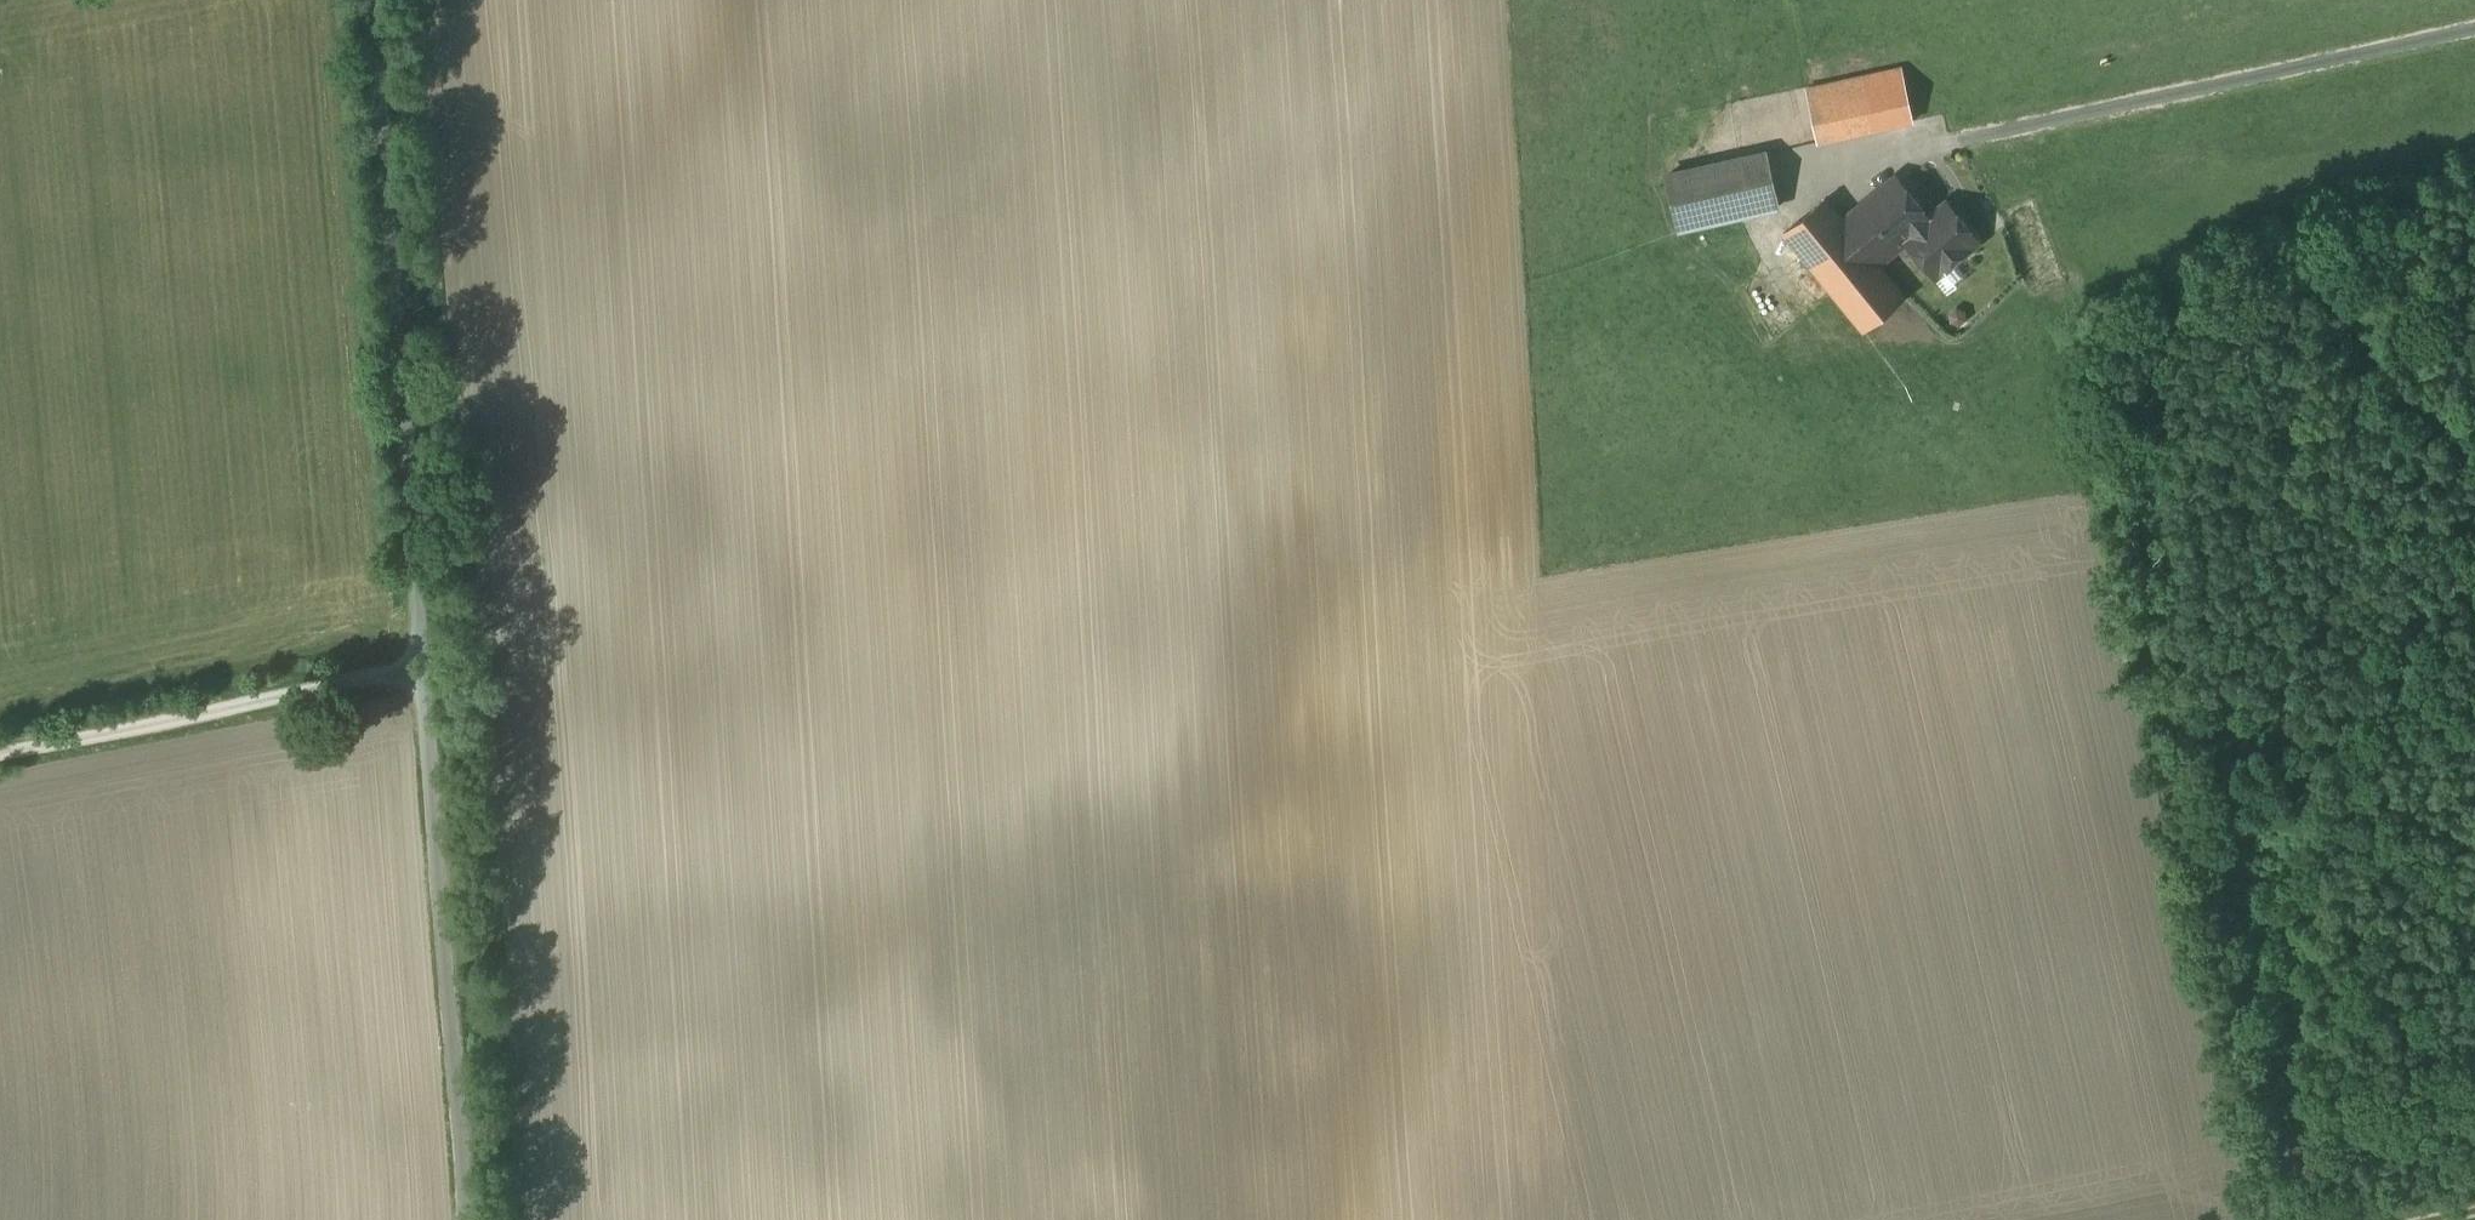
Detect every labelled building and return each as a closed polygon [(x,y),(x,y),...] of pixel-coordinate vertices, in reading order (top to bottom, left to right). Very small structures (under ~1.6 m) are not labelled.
[(1906,66),(1807,88),(1820,148),(1919,126),(1906,66)] [(1768,154),(1665,179),(1680,238),(1782,213),(1768,154)] [(1937,215),(1899,174),(1853,216),(1836,196),(1789,239),(1878,337),(1926,295),(1891,257),(1908,241),(1937,215)] [(1957,197),(1937,215),(1908,241),(1944,280),(1993,236),(1957,197)]
